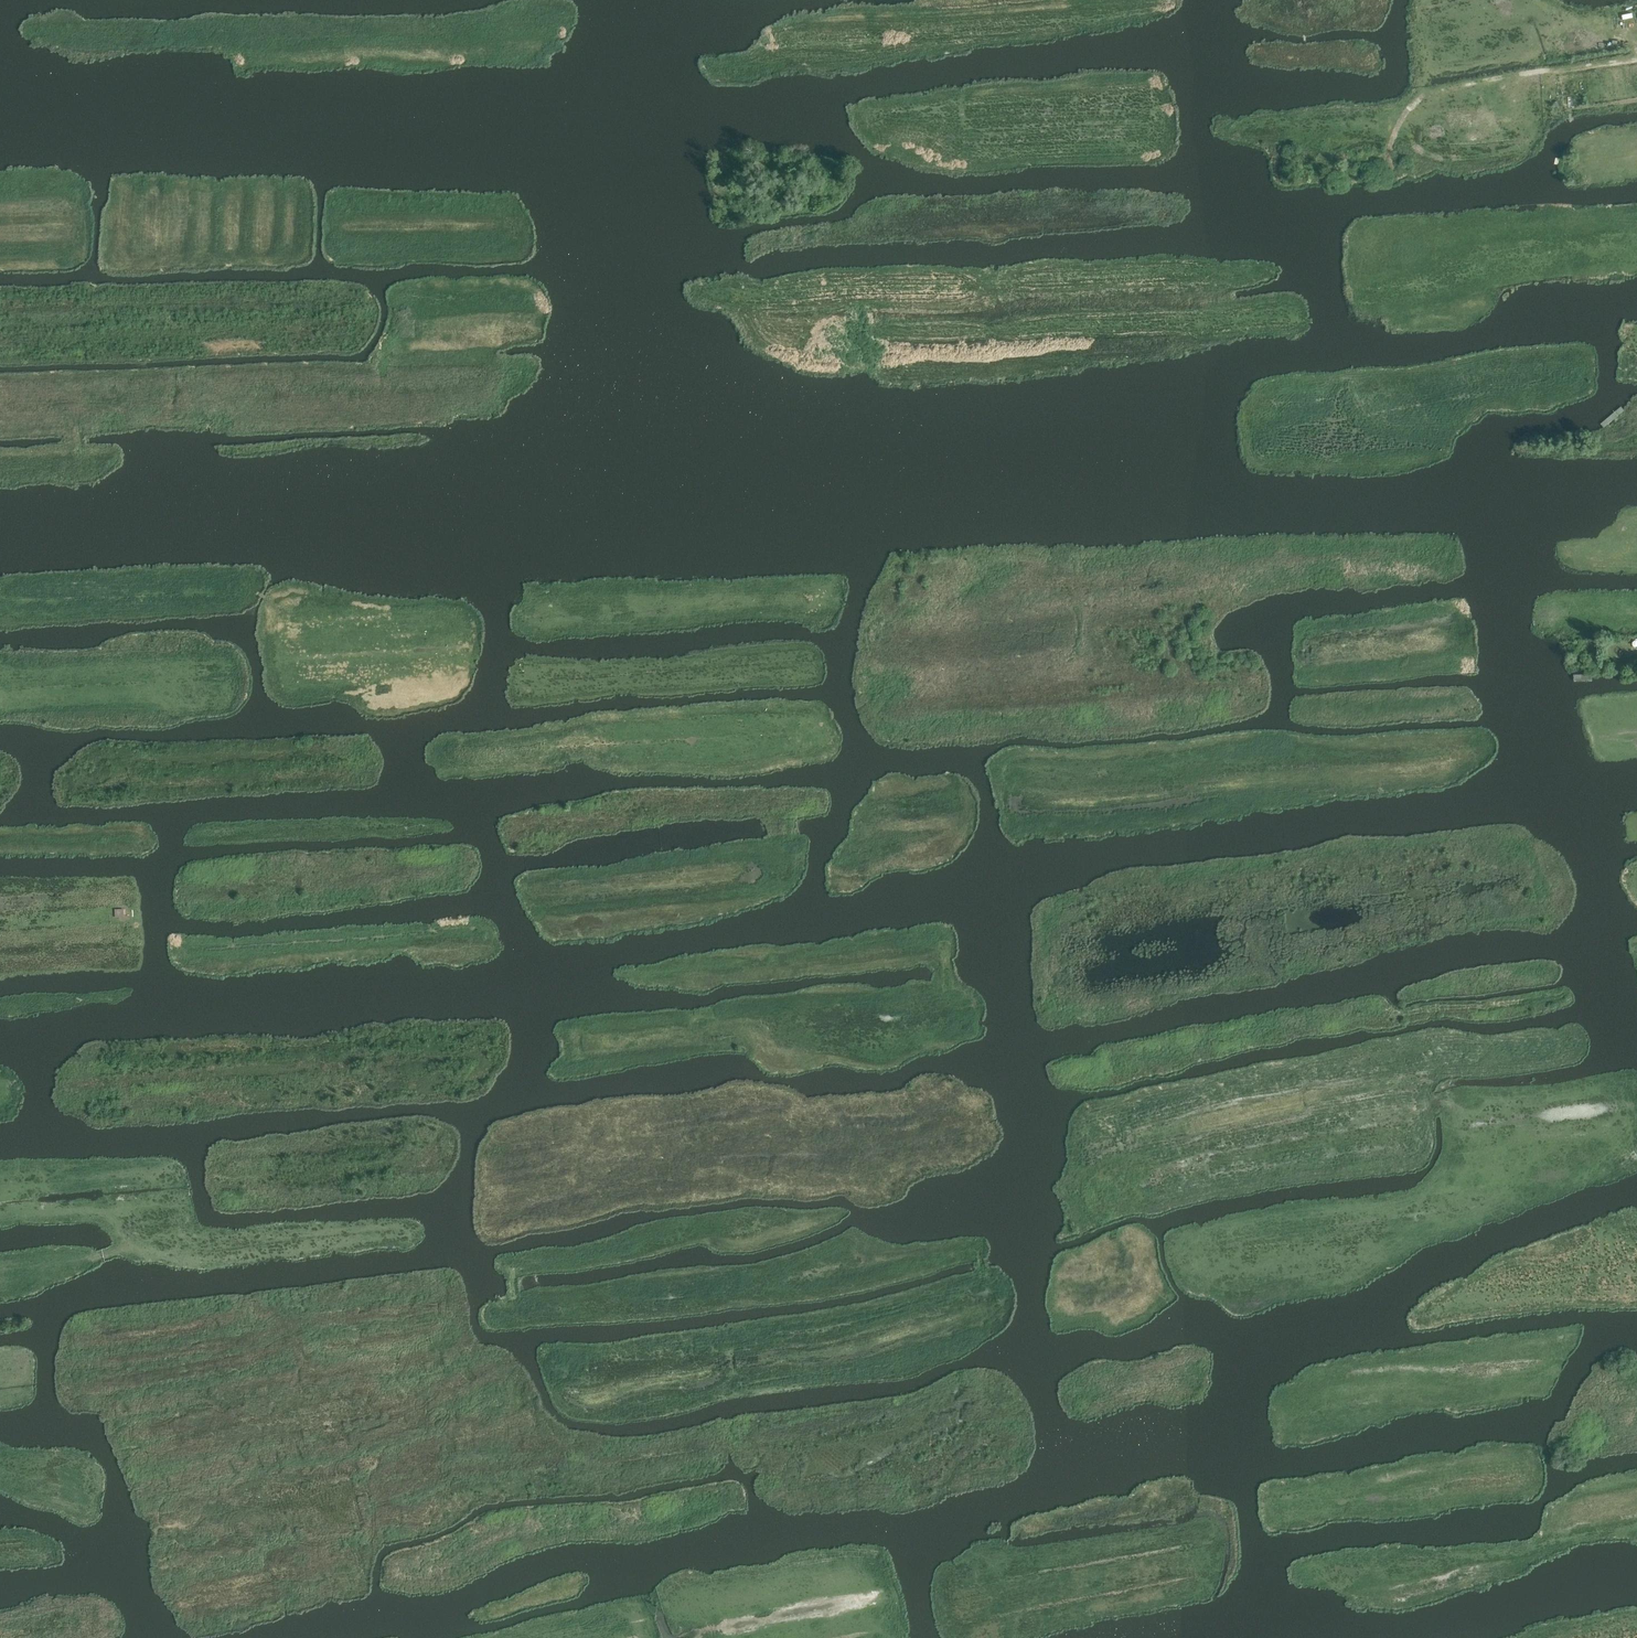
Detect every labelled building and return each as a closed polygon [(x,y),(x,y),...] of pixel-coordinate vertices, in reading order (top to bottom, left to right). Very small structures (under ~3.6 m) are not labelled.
[(115,916),(124,916),(124,908),(115,908),(115,916)]
